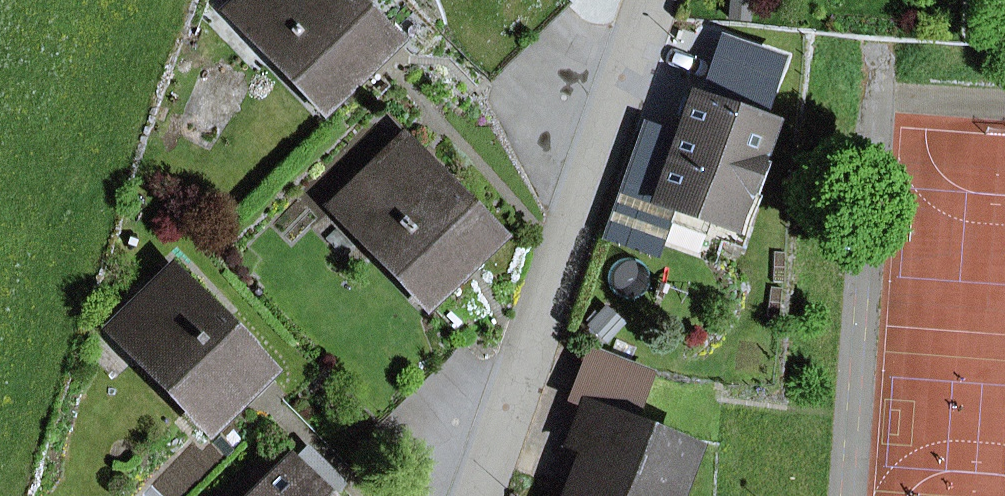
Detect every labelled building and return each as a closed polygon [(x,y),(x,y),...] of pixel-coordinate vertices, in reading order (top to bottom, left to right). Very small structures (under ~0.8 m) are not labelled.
[(323,105),(390,41),(351,0),(241,0),(238,3),(281,46),(274,53),(323,105)] [(753,194),(764,162),(754,159),(767,122),(757,119),(769,85),(713,64),(700,99),(691,96),(654,199),(673,206),(711,220),(726,225),(730,226),(743,190),(753,194)] [(377,248),(427,300),(494,237),(402,141),(342,197),(384,241),(377,248)] [(720,241),(741,249),(760,196),(753,194),(743,190),(730,226),(726,225),(720,241)] [(638,194),(624,234),(659,247),(667,223),(673,206),(654,199),(638,194)] [(667,223),(705,237),(711,220),(673,206),(667,223)] [(134,355),(206,430),(268,370),(172,270),(129,311),(153,337),(134,355)] [(134,355),(153,337),(129,311),(110,329),(134,355)] [(575,394),(628,415),(644,374),(591,354),(575,394)] [(625,425),(628,415),(575,394),(571,404),(581,408),(625,425)] [(568,495),(670,495),(688,449),(625,425),(581,408),(568,441),(586,448),(568,495)] [(336,483),(306,451),(291,466),(287,462),(253,495),(322,495),(336,483)]
